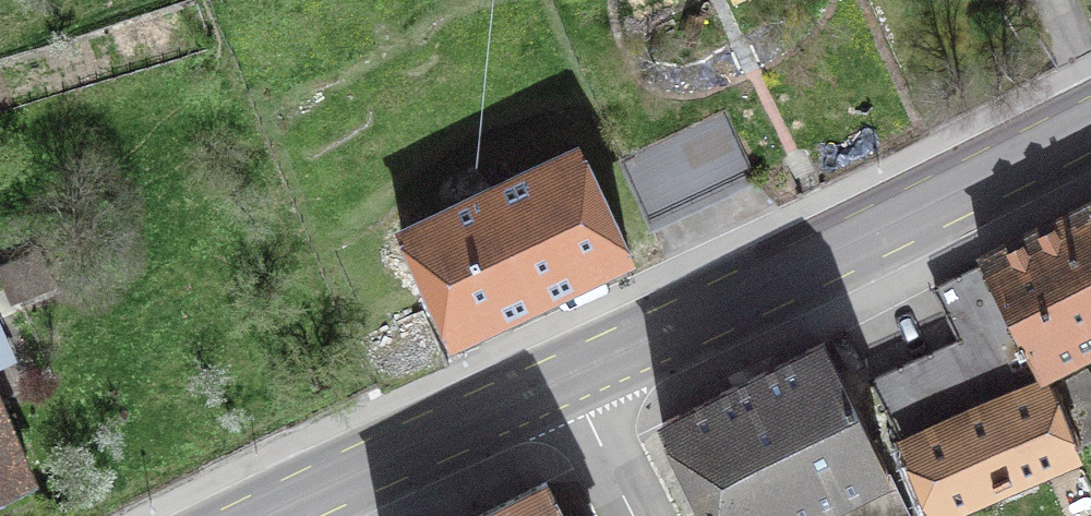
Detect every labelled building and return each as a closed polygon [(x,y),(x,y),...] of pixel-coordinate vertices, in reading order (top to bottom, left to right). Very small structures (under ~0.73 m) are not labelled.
[(723,110),(619,159),(649,223),(752,175),(723,110)] [(578,147),(401,231),(452,337),(629,253),(578,147)] [(982,260),(986,267),(1038,372),(1044,369),(1090,345),(1090,205),(982,260)] [(932,512),(1078,450),(1074,443),(1038,372),(986,267),(950,285),(966,317),(952,325),(973,368),(960,374),(950,353),(874,387),(906,449),(932,512)] [(423,310),(358,338),(383,395),(449,366),(423,310)] [(12,359),(0,333),(0,364),(12,359)] [(709,515),(910,515),(823,342),(662,423),(709,515)] [(1044,369),(1038,372),(1074,443),(1090,434),(1090,375),(1087,368),(1053,386),(1044,369)] [(30,481),(0,411),(0,494),(30,481)] [(477,515),(563,515),(546,481),(477,515)]
